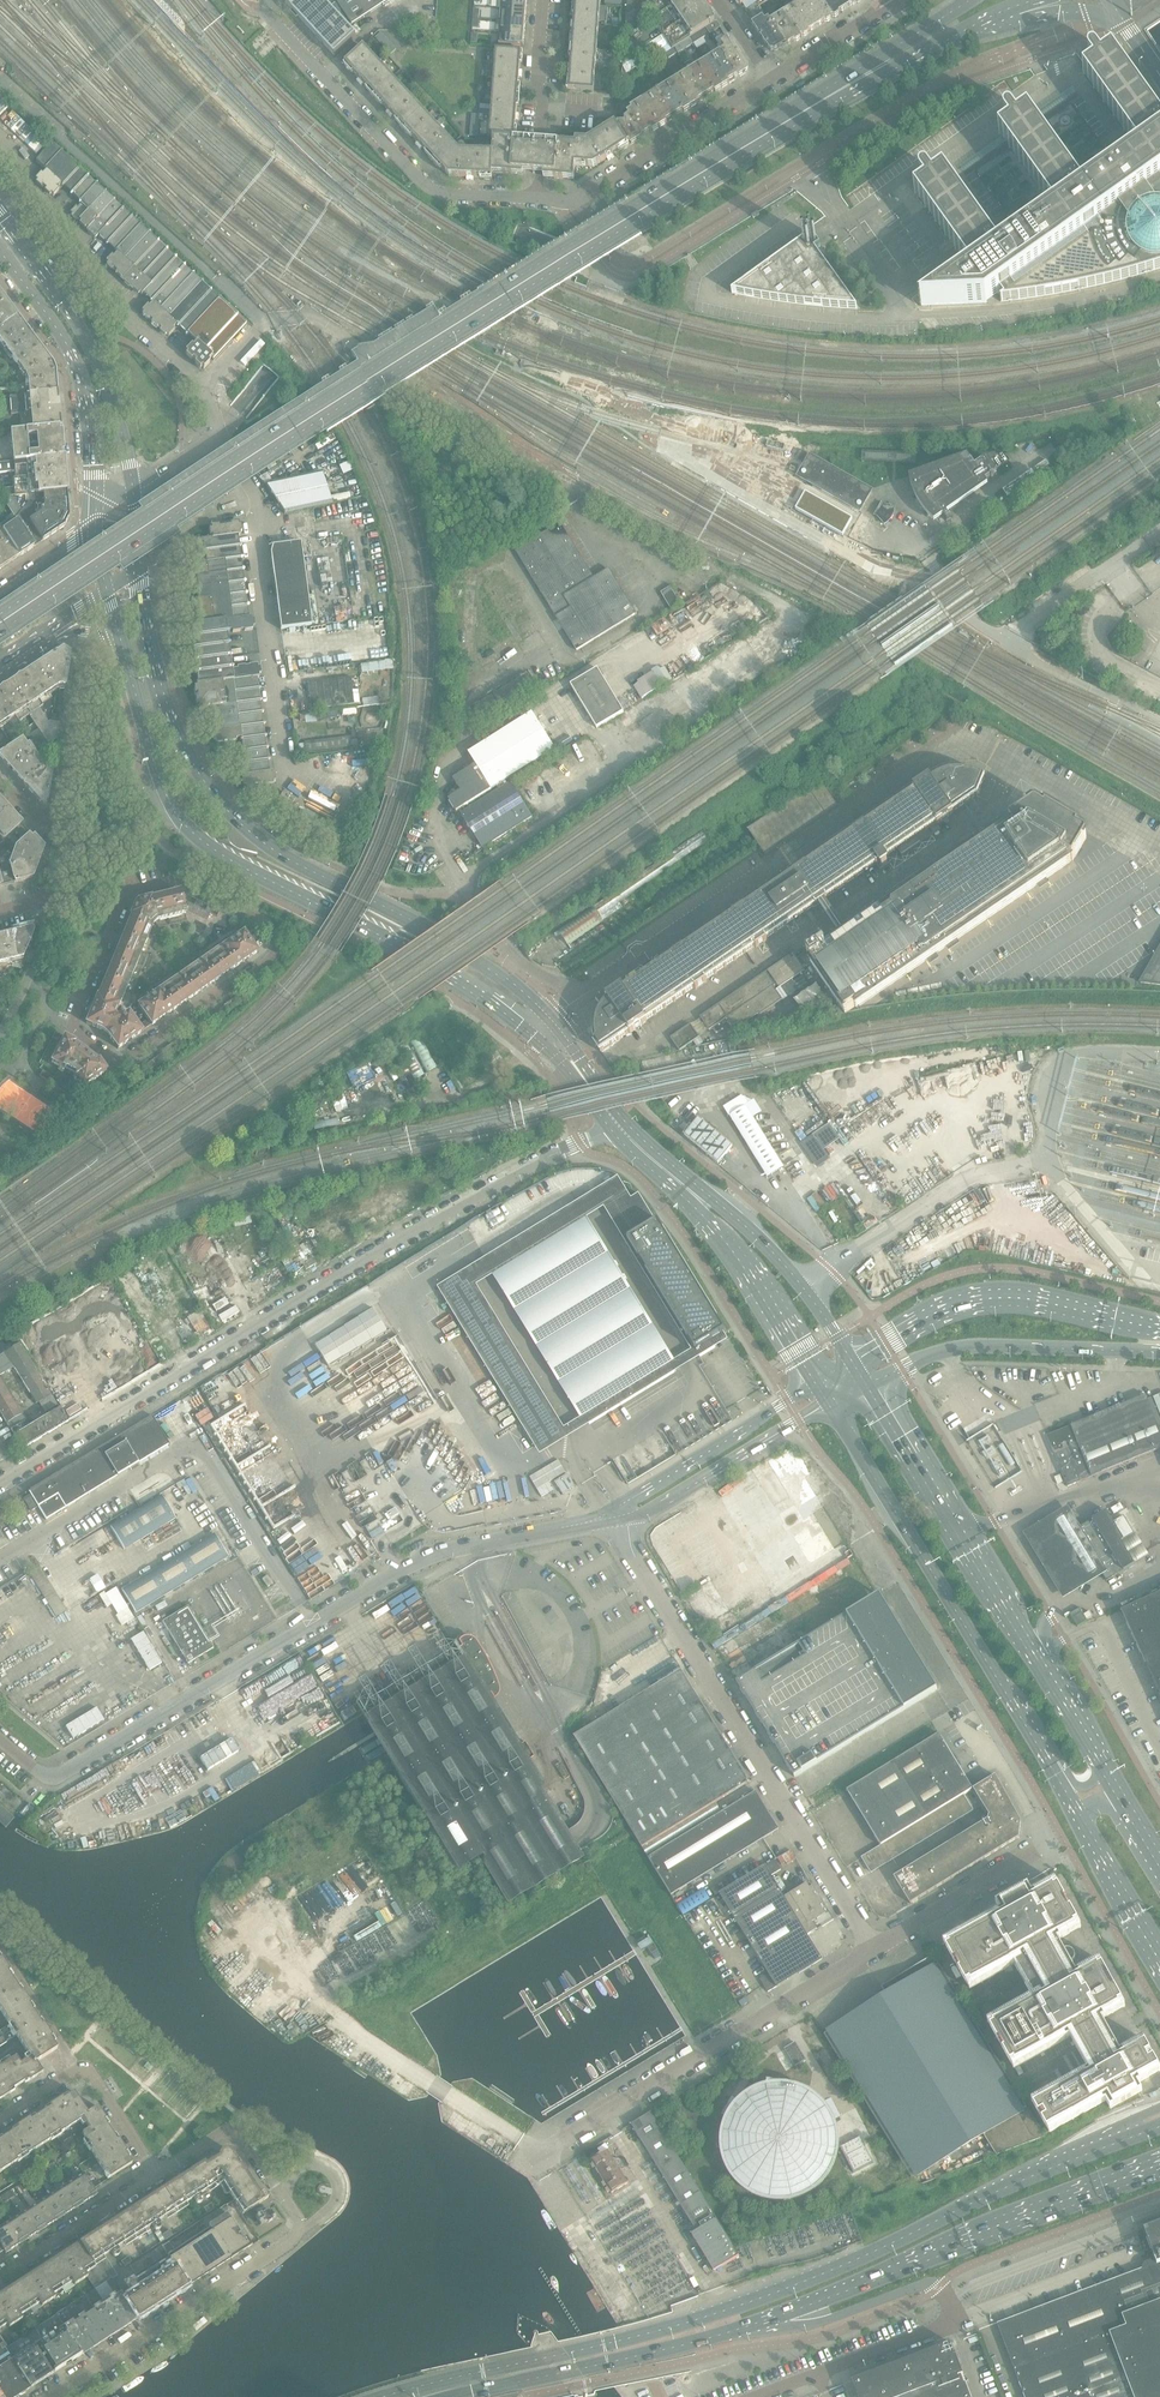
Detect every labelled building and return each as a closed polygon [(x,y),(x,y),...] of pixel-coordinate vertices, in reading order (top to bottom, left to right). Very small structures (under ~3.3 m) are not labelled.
[(286,3),(335,57),(357,37),(349,28),(368,15),(386,3),(385,2),(388,0),(289,0),(286,3)] [(527,0),(497,0),(497,8),(526,10),(527,0)] [(645,5),(651,0),(661,14),(652,20),(653,21),(683,0),(642,0),(645,5)] [(701,0),(683,0),(653,21),(658,28),(646,36),(650,43),(663,34),(667,41),(654,50),(658,58),(666,53),(672,49),(675,47),(690,38),(706,28),(716,22),(701,0)] [(756,3),(753,0),(749,0),(740,6),(744,12),(756,3)] [(846,9),(841,0),(808,0),(801,4),(816,28),(825,22),(827,23),(830,21),(831,18),(832,19),(832,17),(835,18),(838,16),(838,13),(846,9)] [(846,9),(855,3),(858,3),(861,1),(861,0),(841,0),(846,9)] [(597,48),(600,8),(600,5),(573,3),(573,11),(574,11),(574,21),(571,21),(570,28),(573,28),(572,38),(570,38),(570,46),(597,48)] [(816,28),(801,4),(772,23),(770,21),(764,24),(762,21),(754,26),(771,51),(775,52),(786,45),(788,45),(794,41),(796,42),(799,40),(800,38),(801,38),(802,37),(804,37),(807,35),(808,33),(816,28)] [(525,23),(526,10),(497,8),(501,9),(501,20),(496,20),(525,23)] [(524,35),(525,23),(496,20),(495,33),(500,33),(524,35)] [(710,35),(720,28),(716,22),(706,28),(709,34),(710,35)] [(693,44),(709,34),(706,28),(690,38),(693,44)] [(396,49),(381,33),(375,38),(390,54),(396,49)] [(523,47),(524,35),(500,33),(499,45),(523,47)] [(747,67),(725,35),(722,38),(725,42),(723,44),(727,50),(705,63),(721,89),(746,74),(747,67)] [(679,54),(693,44),(690,38),(675,47),(678,52),(679,54)] [(595,69),(596,51),(597,48),(570,46),(569,54),(571,54),(570,64),(568,64),(567,71),(570,71),(569,81),(567,81),(566,90),(594,92),(595,75),(601,76),(602,70),(595,69)] [(394,80),(391,77),(364,47),(344,66),(350,73),(352,71),(358,79),(356,81),(361,86),(363,84),(370,91),(369,93),(374,99),(394,80)] [(678,52),(675,47),(672,49),(666,53),(669,58),(678,52)] [(522,78),(522,72),(522,71),(520,71),(520,61),(522,61),(523,52),(496,50),(494,72),(485,72),(485,78),(494,78),(493,94),(520,96),(520,88),(518,88),(519,78),(522,78)] [(1112,54),(1102,61),(1098,56),(1096,54),(1094,54),(1092,54),(1090,55),(1089,57),(1089,59),(1089,62),(1094,67),(1083,75),(1138,152),(1083,192),(1028,114),(1018,122),(1013,116),(1012,115),(1010,114),(1007,114),(1006,116),(1004,118),(1004,120),(1005,122),(1009,128),(999,135),(1054,213),(999,252),(944,175),(933,182),(929,176),(927,175),(925,174),(923,175),(921,176),(920,178),(920,180),(921,182),(925,188),(915,196),(970,273),(926,305),(920,309),(986,306),(1000,295),(1004,301),(1000,304),(1012,303),(1040,299),(1068,293),(1074,292),(1102,286),(1130,279),(1159,270),(1159,120),(1112,54)] [(721,89),(705,63),(674,83),(690,108),(704,100),(704,98),(705,97),(714,91),(715,93),(721,89)] [(423,112),(409,96),(394,80),(374,99),(379,104),(381,103),(388,111),(386,112),(390,118),(392,116),(399,123),(398,125),(403,131),(423,112)] [(690,108),(674,83),(643,102),(659,128),(673,119),(672,117),(683,111),(684,112),(690,108)] [(518,121),(519,114),(516,114),(517,104),(519,104),(520,96),(493,94),(484,93),(483,106),(492,107),(491,110),(479,109),(479,115),(491,115),(489,137),(493,137),(513,139),(516,140),(517,131),(515,131),(516,121),(518,121)] [(659,128),(643,102),(632,109),(634,111),(629,114),(631,116),(625,120),(625,124),(618,124),(618,125),(617,128),(629,147),(641,139),(641,137),(652,130),(653,132),(659,128)] [(453,144),(441,131),(445,128),(441,124),(440,125),(441,126),(438,128),(423,112),(403,131),(409,136),(410,135),(417,143),(415,145),(420,150),(422,148),(429,155),(428,157),(433,162),(453,144)] [(477,137),(479,115),(471,114),(470,136),(477,137)] [(613,155),(618,151),(621,149),(622,151),(629,147),(617,128),(615,124),(612,126),(609,121),(603,125),(606,129),(601,133),(598,128),(593,131),(596,136),(587,141),(576,140),(575,144),(576,144),(575,167),(582,168),(582,166),(593,167),(607,159),(608,161),(614,157),(613,155)] [(576,135),(576,130),(560,129),(559,139),(565,139),(565,135),(576,135)] [(534,169),(536,141),(516,140),(513,139),(493,137),(493,153),(492,163),(492,174),(512,176),(513,172),(533,174),(534,169)] [(575,167),(576,144),(575,144),(558,143),(543,142),(536,141),(534,169),(533,174),(541,174),(554,175),(554,179),(563,179),(563,176),(574,177),(575,167)] [(88,177),(73,163),(52,144),(45,151),(45,152),(43,154),(42,154),(35,161),(43,169),(44,168),(46,170),(42,175),(41,173),(35,180),(37,182),(35,183),(40,188),(42,186),(46,190),(44,191),(49,196),(51,195),(53,196),(59,190),(57,189),(61,184),(72,194),(88,177)] [(492,174),(492,163),(493,153),(460,151),(453,144),(433,162),(438,168),(440,167),(449,177),(466,177),(466,180),(473,180),(473,178),(484,178),(484,180),(492,180),(492,174)] [(672,183),(669,178),(668,176),(662,179),(666,187),(672,183)] [(79,221),(105,193),(88,177),(72,194),(81,203),(77,207),(76,206),(70,212),(79,221)] [(98,236),(123,210),(105,193),(79,221),(81,222),(79,224),(84,229),(86,227),(88,229),(87,232),(94,238),(97,237),(98,236)] [(115,271),(149,234),(123,210),(98,236),(105,243),(106,242),(117,253),(113,257),(111,256),(106,262),(108,264),(106,266),(111,270),(113,269),(115,271)] [(141,295),(143,293),(175,259),(149,234),(115,271),(116,272),(115,274),(138,295),(139,293),(141,295)] [(857,309),(815,250),(820,247),(812,235),(732,293),(746,296),(773,300),(801,304),(823,306),(847,308),(857,309)] [(160,329),(202,283),(175,259),(143,293),(153,302),(149,307),(147,305),(141,312),(143,313),(142,315),(147,320),(149,318),(152,322),(150,323),(156,328),(157,327),(160,329)] [(238,332),(245,324),(202,283),(160,329),(161,330),(159,332),(164,336),(166,335),(168,337),(174,330),(173,329),(177,324),(197,343),(193,348),(191,346),(185,352),(187,354),(186,356),(191,361),(192,359),(196,362),(194,364),(200,369),(201,368),(203,369),(204,369),(209,363),(208,362),(211,358),(213,359),(220,352),(219,351),(222,349),(228,343),(227,342),(230,340),(236,334),(238,331),(238,332)] [(6,302),(0,294),(0,329),(17,316),(6,302)] [(29,333),(17,316),(0,329),(0,342),(17,364),(40,347),(29,333)] [(53,365),(40,347),(17,364),(25,376),(28,382),(29,395),(57,392),(56,372),(53,365)] [(61,428),(57,392),(29,395),(9,397),(9,401),(10,401),(10,403),(9,403),(10,410),(11,415),(25,414),(26,422),(19,423),(20,431),(61,428)] [(63,458),(61,428),(20,431),(10,432),(13,462),(63,458)] [(802,463),(807,455),(800,451),(795,460),(802,463)] [(810,455),(796,478),(860,514),(873,491),(870,489),(810,455)] [(988,486),(984,481),(996,473),(987,459),(975,468),(967,457),(909,478),(910,484),(913,493),(917,500),(920,507),(926,514),(930,519),(934,523),(988,486)] [(63,458),(13,462),(0,464),(0,473),(14,472),(15,479),(12,479),(13,488),(2,489),(1,491),(2,497),(25,495),(66,492),(63,458)] [(1007,495),(1035,475),(1031,470),(1003,490),(1007,495)] [(332,503),(325,471),(265,484),(284,514),(332,503)] [(64,526),(69,517),(66,492),(25,495),(26,502),(30,501),(16,518),(15,519),(18,523),(34,547),(58,531),(64,526)] [(805,493),(796,509),(842,535),(851,519),(805,493)] [(562,506),(559,501),(552,505),(555,510),(562,506)] [(880,505),(874,516),(876,515),(883,523),(882,524),(882,525),(883,525),(884,526),(885,525),(889,522),(891,520),(892,518),(893,516),(894,513),(895,510),(895,509),(895,507),(895,506),(894,505),(893,505),(892,506),(892,507),(883,504),(882,502),(881,503),(881,504),(880,505)] [(198,511),(192,503),(184,508),(189,517),(198,511)] [(18,523),(15,519),(9,523),(0,529),(0,566),(2,568),(34,547),(18,523)] [(239,548),(237,535),(240,535),(239,532),(242,532),(241,525),(239,525),(238,522),(230,523),(230,525),(219,527),(219,525),(211,526),(211,529),(209,529),(210,536),(212,536),(212,538),(202,539),(204,550),(204,549),(205,553),(204,553),(205,561),(206,561),(206,563),(240,558),(240,557),(241,557),(240,548),(239,548)] [(635,615),(608,571),(593,580),(560,526),(516,552),(555,617),(576,651),(635,615)] [(303,564),(300,542),(272,546),(270,554),(272,568),(303,564)] [(119,553),(113,545),(105,550),(111,558),(119,553)] [(242,569),(241,560),(240,558),(206,563),(206,565),(200,565),(200,563),(192,564),(193,577),(196,577),(196,578),(195,578),(197,587),(198,589),(244,582),(242,569)] [(306,584),(303,564),(272,568),(275,588),(306,584)] [(247,604),(246,596),(245,596),(245,592),(246,592),(244,584),(244,582),(198,589),(198,590),(197,590),(198,599),(199,599),(199,600),(196,600),(198,615),(196,615),(197,622),(199,622),(200,624),(248,617),(246,604),(247,604)] [(309,604),(306,584),(275,588),(277,609),(309,604)] [(681,604),(670,587),(661,592),(672,610),(681,605),(681,604)] [(311,626),(309,604),(277,609),(280,630),(311,626)] [(228,646),(226,633),(226,631),(232,630),(232,633),(240,631),(244,630),(244,631),(253,630),(252,627),(251,620),(251,617),(248,617),(200,624),(190,625),(191,636),(192,636),(192,639),(191,639),(193,648),(194,651),(193,651),(194,660),(195,660),(195,661),(229,657),(229,655),(230,655),(229,646),(228,646)] [(64,687),(70,652),(64,648),(37,666),(54,690),(59,687),(64,687)] [(259,675),(258,667),(257,665),(249,666),(249,667),(245,667),(245,666),(237,667),(237,670),(231,671),(229,657),(195,661),(195,663),(196,672),(196,671),(197,675),(196,675),(197,683),(198,683),(198,685),(256,678),(259,677),(259,675)] [(54,690),(37,666),(22,676),(41,704),(52,697),(49,693),(54,690)] [(600,726),(624,712),(611,690),(598,669),(571,684),(596,728),(600,726)] [(545,690),(565,678),(564,676),(561,672),(540,684),(544,690),(545,690)] [(45,713),(43,706),(41,704),(22,676),(0,691),(0,697),(14,716),(18,722),(28,715),(31,720),(33,723),(38,730),(48,745),(56,739),(59,723),(49,721),(48,722),(43,715),(45,713)] [(354,704),(350,677),(307,683),(311,709),(354,704)] [(259,702),(258,688),(258,687),(257,679),(256,679),(256,678),(198,685),(196,685),(196,688),(194,688),(195,695),(197,695),(198,700),(195,700),(196,707),(198,707),(199,708),(199,710),(207,708),(207,707),(211,707),(211,708),(213,708),(259,702)] [(0,697),(0,726),(9,720),(14,726),(19,722),(18,722),(14,716),(0,697)] [(263,723),(262,715),(261,715),(259,702),(213,708),(214,709),(213,709),(214,718),(215,717),(215,721),(214,721),(215,729),(216,729),(216,731),(214,731),(214,734),(212,734),(213,741),(215,741),(215,744),(224,742),(228,741),(228,742),(236,741),(236,739),(242,738),(240,728),(263,725),(262,723),(263,723)] [(337,717),(338,715),(341,715),(340,711),(304,716),(304,715),(299,715),(300,721),(305,720),(305,722),(338,718),(337,717)] [(506,781),(555,750),(532,713),(468,753),(479,771),(475,773),(472,767),(453,779),(461,792),(448,799),(456,812),(491,790),(494,794),(461,814),(482,848),(532,817),(511,783),(508,785),(506,781)] [(268,759),(267,750),(266,750),(265,747),(266,747),(266,746),(265,738),(264,738),(263,725),(240,728),(242,738),(242,741),(241,741),(242,750),(243,750),(244,753),(243,753),(244,762),(245,762),(245,765),(244,765),(246,774),(247,775),(244,775),(244,777),(244,778),(242,778),(243,786),(245,785),(245,786),(246,788),(254,787),(254,785),(264,783),(265,785),(273,784),(273,783),(275,781),(274,775),(272,773),(271,772),(269,772),(267,759),(268,759)] [(34,754),(28,745),(26,746),(22,739),(19,735),(12,740),(14,744),(14,745),(0,755),(0,758),(11,770),(34,754)] [(350,749),(349,738),(304,744),(305,754),(350,749)] [(14,745),(10,739),(0,746),(0,755),(14,745)] [(34,750),(42,745),(39,739),(31,745),(34,750)] [(44,769),(41,765),(34,754),(11,770),(23,783),(44,769)] [(47,801),(51,771),(45,770),(44,769),(23,783),(40,803),(47,801)] [(766,939),(815,906),(816,907),(818,905),(828,921),(841,940),(847,936),(834,917),(824,901),(827,899),(827,898),(876,865),(877,866),(880,870),(890,863),(886,857),(887,857),(897,850),(901,856),(940,830),(937,825),(953,814),(953,813),(976,797),(985,777),(971,771),(970,772),(964,771),(957,771),(951,772),(944,773),(938,776),(932,779),(930,781),(929,780),(913,791),(914,792),(865,826),(864,824),(853,832),(853,833),(806,866),(806,865),(806,866),(805,865),(804,866),(804,865),(802,866),(800,864),(793,869),(795,871),(793,872),(794,873),(793,874),(792,875),(793,875),(785,880),(784,880),(783,881),(775,887),(775,886),(775,887),(775,886),(773,888),(765,893),(763,894),(763,895),(756,900),(755,900),(753,901),(753,902),(746,907),(745,907),(744,907),(743,906),(740,908),(736,912),(732,914),(733,915),(732,915),(732,916),(725,921),(724,921),(722,922),(722,923),(715,928),(714,928),(713,929),(712,929),(713,929),(705,935),(705,934),(705,935),(704,934),(703,935),(703,936),(695,941),(693,942),(693,943),(685,948),(684,948),(683,947),(680,949),(680,950),(675,953),(672,955),(673,956),(672,957),(664,962),(662,963),(662,964),(654,969),(652,970),(652,971),(644,976),(644,975),(643,976),(642,977),(635,982),(634,982),(632,983),(633,984),(632,984),(625,989),(624,989),(623,990),(622,989),(606,1000),(607,1000),(607,1002),(605,1003),(603,1006),(602,1006),(601,1007),(602,1007),(599,1012),(598,1012),(597,1013),(598,1013),(598,1014),(596,1019),(595,1019),(595,1020),(595,1021),(594,1026),(593,1028),(594,1028),(594,1033),(593,1033),(593,1035),(594,1035),(595,1040),(595,1041),(594,1041),(595,1042),(594,1043),(595,1044),(599,1050),(599,1051),(600,1052),(601,1052),(601,1053),(610,1045),(629,1032),(629,1033),(646,1022),(645,1021),(672,1003),(694,988),(695,989),(706,981),(705,980),(755,947),(755,948),(767,940),(766,939)] [(765,855),(838,805),(830,794),(825,787),(821,781),(749,830),(753,837),(760,847),(765,855)] [(8,810),(0,801),(0,818),(8,810)] [(810,951),(804,955),(811,965),(816,973),(830,992),(838,1003),(842,1010),(845,1013),(855,1006),(856,1008),(864,1003),(957,940),(1071,862),(1073,863),(1087,839),(1086,836),(1085,835),(1079,832),(1077,831),(1078,829),(1046,810),(1045,812),(1039,809),(1037,808),(1034,808),(1031,809),(1030,810),(1023,814),(1023,815),(1018,818),(1017,817),(1009,822),(1007,819),(1006,819),(1006,820),(1009,826),(880,914),(847,936),(841,940),(839,941),(829,948),(821,936),(806,946),(808,948),(809,950),(810,951)] [(22,825),(8,810),(0,818),(0,844),(3,841),(4,841),(8,837),(22,825)] [(17,846),(30,834),(22,825),(8,837),(17,846)] [(619,903),(687,856),(708,841),(702,832),(680,846),(557,930),(567,945),(603,921),(622,908),(619,903)] [(33,876),(42,851),(42,847),(30,834),(17,846),(15,848),(10,863),(14,883),(30,879),(33,876)] [(10,863),(8,856),(0,858),(0,886),(14,883),(10,863)] [(184,908),(182,901),(180,892),(181,892),(181,891),(165,895),(168,908),(166,909),(169,919),(185,914),(184,908)] [(186,903),(190,897),(185,894),(182,901),(186,903)] [(166,909),(168,908),(165,895),(151,899),(157,921),(169,919),(166,909)] [(157,921),(151,899),(151,898),(138,901),(135,903),(130,915),(131,916),(153,925),(157,921)] [(217,917),(219,911),(209,906),(206,912),(210,914),(217,917)] [(148,936),(153,925),(131,916),(126,930),(139,935),(139,933),(148,936)] [(255,949),(266,942),(258,931),(248,938),(246,935),(256,929),(253,923),(249,926),(242,931),(243,932),(232,940),(246,959),(257,952),(255,949)] [(34,931),(31,928),(0,936),(0,964),(23,958),(34,931)] [(142,952),(148,936),(139,933),(139,935),(126,930),(120,943),(142,952)] [(246,959),(232,940),(222,947),(236,967),(246,959)] [(135,968),(142,952),(120,943),(115,956),(128,962),(127,964),(135,968)] [(1139,983),(1159,985),(1159,946),(1139,983)] [(236,967),(222,947),(211,954),(226,974),(236,967)] [(226,974),(211,954),(201,961),(215,981),(226,974)] [(793,955),(767,972),(772,979),(769,981),(774,987),(776,985),(779,989),(805,972),(793,955)] [(135,968),(127,964),(128,962),(115,956),(109,970),(131,979),(135,968)] [(215,981),(201,961),(190,969),(204,988),(215,981)] [(204,988),(190,969),(179,976),(194,996),(204,988)] [(126,990),(131,979),(109,970),(104,983),(117,989),(118,986),(126,990)] [(765,974),(700,1018),(709,1031),(726,1019),(732,1028),(742,1021),(745,1024),(759,1015),(760,1016),(782,1001),(772,987),(774,987),(769,981),(765,974)] [(194,996),(179,976),(169,983),(184,1003),(194,996)] [(121,1003),(126,990),(118,986),(117,989),(104,983),(98,996),(119,1005),(120,1003),(121,1003)] [(184,1003),(169,983),(159,990),(168,1003),(173,1010),(184,1003)] [(173,1010),(168,1003),(159,990),(148,997),(152,1003),(163,1017),(173,1010)] [(115,1015),(119,1006),(119,1005),(98,996),(97,996),(86,1023),(97,1028),(102,1015),(106,1016),(105,1019),(118,1024),(120,1017),(115,1015)] [(163,1017),(152,1003),(148,997),(136,1006),(146,1020),(139,1026),(142,1031),(151,1025),(163,1017)] [(227,1011),(237,1003),(234,998),(223,1005),(224,1006),(227,1011)] [(206,1026),(227,1012),(227,1011),(224,1006),(203,1021),(204,1022),(206,1026)] [(142,1031),(139,1026),(129,1011),(120,1017),(124,1022),(121,1024),(124,1028),(122,1029),(124,1032),(129,1040),(142,1032),(142,1031)] [(124,1028),(121,1024),(124,1022),(120,1017),(118,1024),(105,1019),(106,1016),(102,1015),(97,1028),(101,1030),(108,1035),(112,1041),(124,1032),(122,1029),(124,1028)] [(187,1042),(207,1028),(206,1026),(204,1022),(183,1037),(186,1041),(187,1042)] [(699,1038),(690,1024),(670,1037),(680,1051),(699,1038)] [(57,1041),(60,1035),(55,1032),(52,1037),(57,1041)] [(129,1040),(124,1032),(112,1041),(117,1049),(129,1040)] [(437,1067),(420,1033),(408,1039),(420,1062),(418,1062),(420,1066),(421,1065),(425,1073),(437,1067)] [(165,1056),(186,1041),(183,1037),(182,1036),(161,1050),(163,1053),(165,1056)] [(64,1064),(75,1045),(76,1044),(71,1040),(64,1037),(50,1062),(58,1067),(61,1062),(64,1064)] [(406,1041),(395,1047),(406,1068),(402,1061),(392,1067),(405,1090),(416,1084),(413,1080),(424,1074),(406,1041)] [(78,1064),(86,1053),(75,1045),(64,1064),(61,1062),(58,1067),(56,1069),(63,1073),(63,1072),(69,1074),(75,1063),(78,1064)] [(79,1075),(98,1061),(86,1053),(78,1064),(75,1063),(69,1074),(73,1077),(73,1078),(76,1082),(78,1081),(82,1077),(79,1075)] [(146,1074),(167,1059),(165,1056),(163,1053),(142,1067),(146,1074)] [(83,1088),(107,1072),(99,1060),(98,1061),(79,1075),(82,1077),(78,1081),(83,1088)] [(375,1078),(367,1062),(346,1073),(354,1089),(375,1078)] [(746,1106),(730,1116),(768,1177),(784,1167),(746,1106)] [(732,1146),(698,1118),(684,1135),(718,1163),(732,1146)] [(804,1141),(801,1143),(818,1167),(830,1159),(824,1150),(840,1139),(829,1124),(804,1141)] [(725,1332),(658,1221),(656,1222),(639,1194),(631,1199),(618,1177),(597,1190),(607,1205),(628,1240),(641,1261),(642,1260),(647,1268),(645,1269),(694,1349),(695,1350),(699,1357),(715,1347),(711,1340),(723,1332),(725,1332)] [(585,1197),(573,1204),(583,1220),(587,1217),(594,1213),(607,1205),(597,1190),(585,1197)] [(583,1220),(573,1204),(486,1257),(496,1273),(583,1220)] [(496,1273),(493,1274),(515,1310),(609,1252),(587,1217),(583,1220),(496,1273)] [(609,1252),(515,1310),(537,1346),(631,1288),(609,1252)] [(493,1274),(496,1273),(486,1257),(474,1265),(463,1271),(473,1287),(484,1280),(493,1274)] [(463,1271),(437,1287),(534,1446),(560,1430),(473,1287),(463,1271)] [(631,1288),(537,1346),(559,1382),(653,1324),(631,1288)] [(385,1332),(371,1309),(313,1344),(327,1367),(385,1332)] [(653,1324),(559,1382),(581,1418),(583,1416),(671,1363),(675,1360),(653,1324)] [(723,1332),(711,1340),(715,1347),(728,1340),(723,1332)] [(51,1394),(19,1343),(4,1352),(13,1367),(35,1404),(38,1402),(45,1412),(56,1405),(50,1395),(51,1394)] [(736,1347),(701,1368),(726,1409),(761,1387),(736,1347)] [(675,1360),(671,1363),(676,1371),(687,1364),(699,1357),(695,1350),(694,1349),(682,1356),(675,1360)] [(0,1355),(0,1376),(13,1367),(4,1352),(0,1355)] [(676,1371),(671,1363),(583,1416),(588,1425),(676,1371)] [(10,1429),(25,1420),(0,1379),(0,1413),(10,1429)] [(1153,1397),(1147,1399),(1146,1395),(1071,1425),(1046,1435),(1067,1487),(1092,1477),(1159,1449),(1159,1394),(1153,1397)] [(22,1449),(56,1428),(68,1422),(59,1408),(24,1429),(21,1423),(10,1430),(22,1449)] [(46,1520),(139,1463),(168,1445),(169,1445),(170,1445),(152,1416),(28,1491),(46,1520)] [(588,1425),(583,1416),(581,1418),(572,1423),(560,1430),(534,1446),(540,1454),(577,1432),(588,1425)] [(567,1474),(555,1482),(561,1491),(558,1493),(560,1495),(562,1494),(563,1495),(575,1487),(567,1474)] [(175,1519),(161,1496),(130,1514),(110,1527),(124,1550),(175,1519)] [(1067,1506),(1022,1533),(1062,1599),(1107,1572),(1067,1506)] [(1083,1525),(1075,1530),(1107,1581),(1125,1570),(1135,1564),(1121,1541),(1123,1540),(1133,1534),(1123,1516),(1113,1522),(1106,1511),(1094,1519),(1083,1525)] [(1123,1540),(1121,1541),(1135,1564),(1149,1556),(1135,1533),(1133,1534),(1123,1540)] [(228,1557),(214,1534),(121,1590),(135,1613),(228,1557)] [(66,1610),(48,1581),(39,1567),(32,1571),(29,1573),(38,1588),(55,1617),(66,1610)] [(267,1575),(262,1579),(267,1587),(272,1583),(267,1575)] [(1132,1606),(1121,1611),(1159,1697),(1159,1593),(1132,1606)] [(937,1689),(879,1595),(848,1614),(736,1682),(794,1777),(803,1771),(819,1762),(906,1708),(937,1689)] [(188,1606),(162,1621),(182,1655),(187,1663),(194,1659),(198,1657),(202,1655),(214,1648),(188,1606)] [(1070,1614),(1077,1627),(1087,1621),(1079,1609),(1070,1614)] [(1089,1611),(1083,1615),(1087,1620),(1092,1617),(1089,1611)] [(508,1902),(583,1857),(573,1841),(486,1697),(489,1695),(492,1700),(494,1699),(496,1697),(497,1695),(498,1692),(498,1688),(493,1676),(488,1664),(482,1652),(475,1642),(473,1640),(470,1638),(467,1637),(464,1638),(461,1639),(458,1641),(457,1642),(460,1647),(457,1650),(462,1659),(364,1719),(454,1868),(478,1853),(508,1902)] [(750,1782),(703,1705),(681,1670),(574,1736),(634,1834),(642,1848),(649,1843),(739,1788),(750,1782)] [(961,1743),(830,1824),(880,1907),(1011,1826),(961,1743)] [(648,1858),(671,1896),(779,1830),(756,1792),(648,1858)] [(28,1818),(36,1809),(29,1803),(27,1804),(27,1805),(21,1812),(20,1813),(27,1819),(28,1818)] [(0,1807),(0,1823),(5,1828),(14,1818),(0,1807)] [(733,1916),(779,1889),(771,1876),(781,1870),(775,1860),(765,1866),(719,1894),(733,1916)] [(945,1944),(1047,2127),(1158,2074),(1052,1883),(945,1944)] [(812,1892),(809,1888),(807,1884),(794,1891),(799,1900),(812,1892)] [(818,1929),(834,1920),(830,1913),(813,1885),(809,1888),(812,1892),(799,1900),(794,1891),(790,1894),(784,1898),(779,1889),(733,1916),(769,1974),(760,1979),(763,1985),(768,1992),(776,1987),(822,1959),(807,1936),(818,1929)] [(683,1916),(710,1899),(703,1888),(676,1904),(683,1916)] [(644,1942),(638,1946),(641,1952),(648,1948),(652,1954),(658,1950),(654,1944),(650,1938),(644,1942)] [(658,1951),(652,1955),(655,1959),(661,1956),(658,1951)] [(887,1996),(824,2034),(912,2178),(1027,2108),(939,1965),(933,1955),(882,1987),(887,1996)] [(11,1977),(8,1973),(10,1971),(1,1958),(0,1959),(0,1991),(14,1982),(11,1977)] [(27,1998),(23,1991),(21,1992),(14,1982),(0,1991),(0,2010),(2,2014),(9,2025),(11,2024),(15,2029),(36,2015),(29,2006),(31,2004),(27,1998)] [(18,2034),(15,2029),(11,2024),(9,2025),(2,2014),(0,2010),(0,2068),(5,2064),(16,2057),(20,2064),(30,2057),(16,2035),(18,2034)] [(36,2062),(57,2049),(50,2038),(52,2037),(44,2024),(42,2025),(36,2015),(15,2029),(18,2034),(16,2035),(30,2057),(31,2059),(33,2058),(36,2062)] [(794,2066),(805,2060),(795,2042),(784,2049),(794,2066)] [(43,2072),(36,2062),(33,2058),(31,2059),(30,2057),(20,2064),(16,2057),(5,2064),(18,2085),(28,2079),(29,2081),(43,2072)] [(18,2085),(5,2064),(0,2068),(0,2100),(10,2093),(9,2091),(18,2085)] [(786,2199),(798,2196),(808,2192),(818,2184),(826,2176),(832,2165),(835,2154),(837,2142),(835,2131),(831,2119),(825,2109),(817,2100),(808,2094),(797,2089),(785,2086),(774,2087),(762,2089),(751,2094),(742,2101),(734,2110),(728,2120),(724,2131),(723,2143),(724,2155),(728,2166),(734,2176),(742,2185),(752,2192),(763,2197),(774,2199),(786,2199)] [(82,2119),(81,2117),(87,2113),(74,2092),(68,2096),(69,2098),(65,2101),(62,2097),(49,2105),(51,2108),(46,2111),(46,2110),(41,2113),(55,2134),(59,2132),(60,2133),(82,2119)] [(110,2130),(107,2125),(105,2126),(102,2121),(106,2119),(97,2106),(87,2113),(81,2117),(82,2119),(89,2129),(82,2133),(88,2143),(110,2130)] [(716,2219),(651,2112),(631,2124),(696,2232),(716,2219)] [(28,2154),(56,2136),(55,2134),(41,2113),(35,2117),(37,2119),(32,2122),(29,2118),(16,2126),(18,2129),(14,2132),(13,2131),(8,2135),(21,2156),(27,2153),(28,2154)] [(97,2161),(122,2146),(118,2139),(114,2142),(111,2137),(113,2136),(110,2130),(88,2143),(87,2145),(97,2161)] [(6,2168),(17,2161),(16,2159),(21,2156),(8,2135),(2,2138),(3,2139),(0,2141),(0,2172),(6,2168)] [(71,2137),(66,2140),(71,2147),(75,2144),(71,2137)] [(860,2138),(842,2147),(854,2171),(872,2162),(860,2138)] [(66,2150),(71,2147),(66,2140),(62,2143),(66,2150)] [(131,2164),(128,2158),(126,2159),(124,2154),(127,2152),(122,2146),(97,2161),(105,2173),(106,2172),(109,2176),(107,2177),(108,2179),(131,2164)] [(259,2195),(239,2164),(233,2153),(231,2151),(228,2150),(225,2150),(222,2150),(220,2152),(218,2154),(217,2157),(211,2161),(212,2163),(207,2166),(204,2162),(202,2163),(215,2184),(217,2186),(222,2183),(231,2197),(233,2200),(226,2205),(242,2230),(248,2226),(241,2215),(267,2198),(268,2196),(268,2194),(268,2193),(266,2192),(264,2192),(263,2192),(259,2195)] [(618,2167),(608,2150),(591,2160),(601,2177),(618,2167)] [(68,2161),(64,2155),(60,2158),(64,2164),(68,2161)] [(64,2164),(60,2158),(55,2161),(59,2167),(64,2164)] [(36,2169),(32,2162),(27,2165),(32,2172),(36,2169)] [(215,2184),(202,2163),(193,2169),(194,2172),(175,2184),(173,2182),(162,2189),(175,2210),(192,2198),(195,2202),(196,2203),(198,2204),(200,2203),(201,2201),(202,2200),(201,2198),(199,2194),(215,2184)] [(32,2172),(27,2165),(22,2168),(27,2175),(32,2172)] [(50,2173),(46,2167),(42,2170),(46,2176),(50,2173)] [(628,2183),(618,2167),(601,2177),(611,2194),(628,2183)] [(46,2176),(42,2170),(37,2173),(41,2179),(46,2176)] [(93,2188),(90,2184),(84,2174),(74,2180),(87,2201),(97,2194),(93,2188)] [(32,2184),(28,2178),(24,2181),(28,2187),(32,2184)] [(93,2188),(100,2184),(98,2179),(90,2184),(93,2188)] [(87,2201),(74,2180),(65,2186),(78,2206),(87,2201)] [(28,2187),(24,2181),(19,2184),(23,2190),(28,2187)] [(78,2206),(65,2186),(56,2191),(69,2212),(78,2206)] [(175,2210),(162,2189),(151,2196),(153,2199),(133,2211),(132,2209),(120,2216),(134,2237),(151,2225),(154,2229),(155,2230),(157,2231),(159,2230),(160,2229),(160,2227),(160,2225),(158,2221),(175,2210)] [(14,2196),(10,2190),(5,2193),(9,2199),(14,2196)] [(69,2212),(56,2191),(47,2197),(60,2218),(69,2212)] [(9,2199),(5,2193),(1,2196),(5,2202),(9,2199)] [(60,2218),(47,2197),(38,2203),(51,2224),(60,2218)] [(51,2224),(38,2203),(29,2209),(42,2230),(51,2224)] [(214,2208),(211,2203),(203,2208),(206,2213),(214,2208)] [(42,2230),(29,2209),(20,2215),(33,2236),(42,2230)] [(276,2220),(276,2217),(273,2216),(270,2211),(267,2210),(260,2214),(255,2217),(260,2225),(264,2222),(268,2223),(273,2220),(276,2220)] [(187,2287),(251,2245),(242,2232),(239,2233),(226,2214),(206,2227),(207,2229),(166,2255),(169,2259),(174,2266),(187,2287)] [(33,2236),(20,2215),(10,2221),(24,2241),(33,2236)] [(134,2237),(120,2216),(110,2223),(111,2225),(101,2232),(100,2229),(79,2242),(93,2264),(83,2271),(86,2277),(95,2290),(95,2289),(105,2282),(111,2278),(113,2277),(116,2275),(114,2272),(104,2256),(110,2251),(113,2255),(114,2256),(116,2257),(118,2256),(119,2255),(119,2253),(119,2251),(117,2248),(134,2237)] [(716,2219),(696,2232),(691,2234),(714,2272),(739,2256),(734,2248),(716,2219)] [(24,2241),(10,2221),(1,2227),(15,2247),(24,2241)] [(1144,2229),(1154,2255),(1157,2263),(1159,2262),(1159,2223),(1144,2229)] [(1,2227),(0,2227),(0,2246),(1,2248),(5,2253),(15,2247),(1,2227)] [(165,2239),(162,2235),(159,2230),(154,2233),(160,2242),(165,2239)] [(172,2235),(169,2230),(162,2235),(165,2240),(172,2235)] [(93,2264),(79,2242),(46,2264),(60,2285),(71,2279),(74,2285),(86,2277),(83,2271),(93,2264)] [(161,2246),(155,2250),(157,2254),(164,2250),(162,2248),(161,2246)] [(155,2250),(148,2254),(151,2258),(157,2254),(155,2250)] [(164,2250),(157,2254),(160,2259),(166,2255),(165,2253),(164,2250)] [(148,2254),(142,2258),(145,2262),(151,2258),(148,2254)] [(157,2254),(151,2258),(154,2263),(160,2259),(157,2254)] [(131,2262),(128,2257),(121,2261),(124,2266),(129,2263),(131,2262)] [(142,2258),(136,2262),(139,2266),(145,2262),(142,2258)] [(151,2258),(145,2262),(148,2267),(154,2263),(151,2258)] [(187,2287),(174,2266),(169,2259),(139,2278),(140,2279),(134,2283),(133,2282),(131,2281),(129,2282),(128,2283),(127,2285),(128,2287),(132,2293),(126,2297),(139,2318),(187,2287)] [(131,2266),(130,2266),(133,2270),(139,2266),(136,2262),(131,2266)] [(145,2262),(139,2266),(142,2271),(148,2267),(145,2262)] [(1157,2263),(1104,2283),(1034,2310),(997,2323),(1025,2396),(1159,2396),(1159,2262),(1157,2263)] [(50,2292),(60,2285),(46,2264),(14,2285),(28,2307),(38,2300),(42,2306),(54,2298),(50,2292)] [(139,2266),(133,2270),(135,2275),(142,2271),(139,2266)] [(139,2318),(126,2297),(124,2298),(120,2293),(115,2296),(111,2290),(105,2282),(95,2289),(97,2292),(93,2295),(94,2298),(101,2304),(97,2306),(96,2304),(91,2307),(92,2309),(87,2312),(104,2340),(139,2318)] [(28,2307),(14,2285),(0,2294),(0,2325),(5,2321),(10,2327),(22,2319),(18,2313),(28,2307)] [(104,2340),(87,2312),(82,2315),(81,2313),(77,2316),(70,2305),(56,2315),(81,2354),(104,2340)] [(81,2354),(56,2315),(40,2325),(27,2334),(35,2346),(52,2373),(81,2354)] [(52,2373),(35,2346),(27,2334),(7,2346),(5,2348),(29,2387),(52,2373)] [(5,2348),(7,2346),(0,2336),(0,2390),(4,2396),(13,2396),(29,2387),(5,2348)] [(964,2377),(951,2343),(948,2345),(919,2356),(918,2353),(868,2372),(869,2375),(856,2379),(852,2381),(859,2396),(972,2396),(964,2377)] [(570,2391),(574,2396),(577,2396),(578,2396),(586,2396),(594,2395),(595,2392),(592,2387),(570,2391)]
